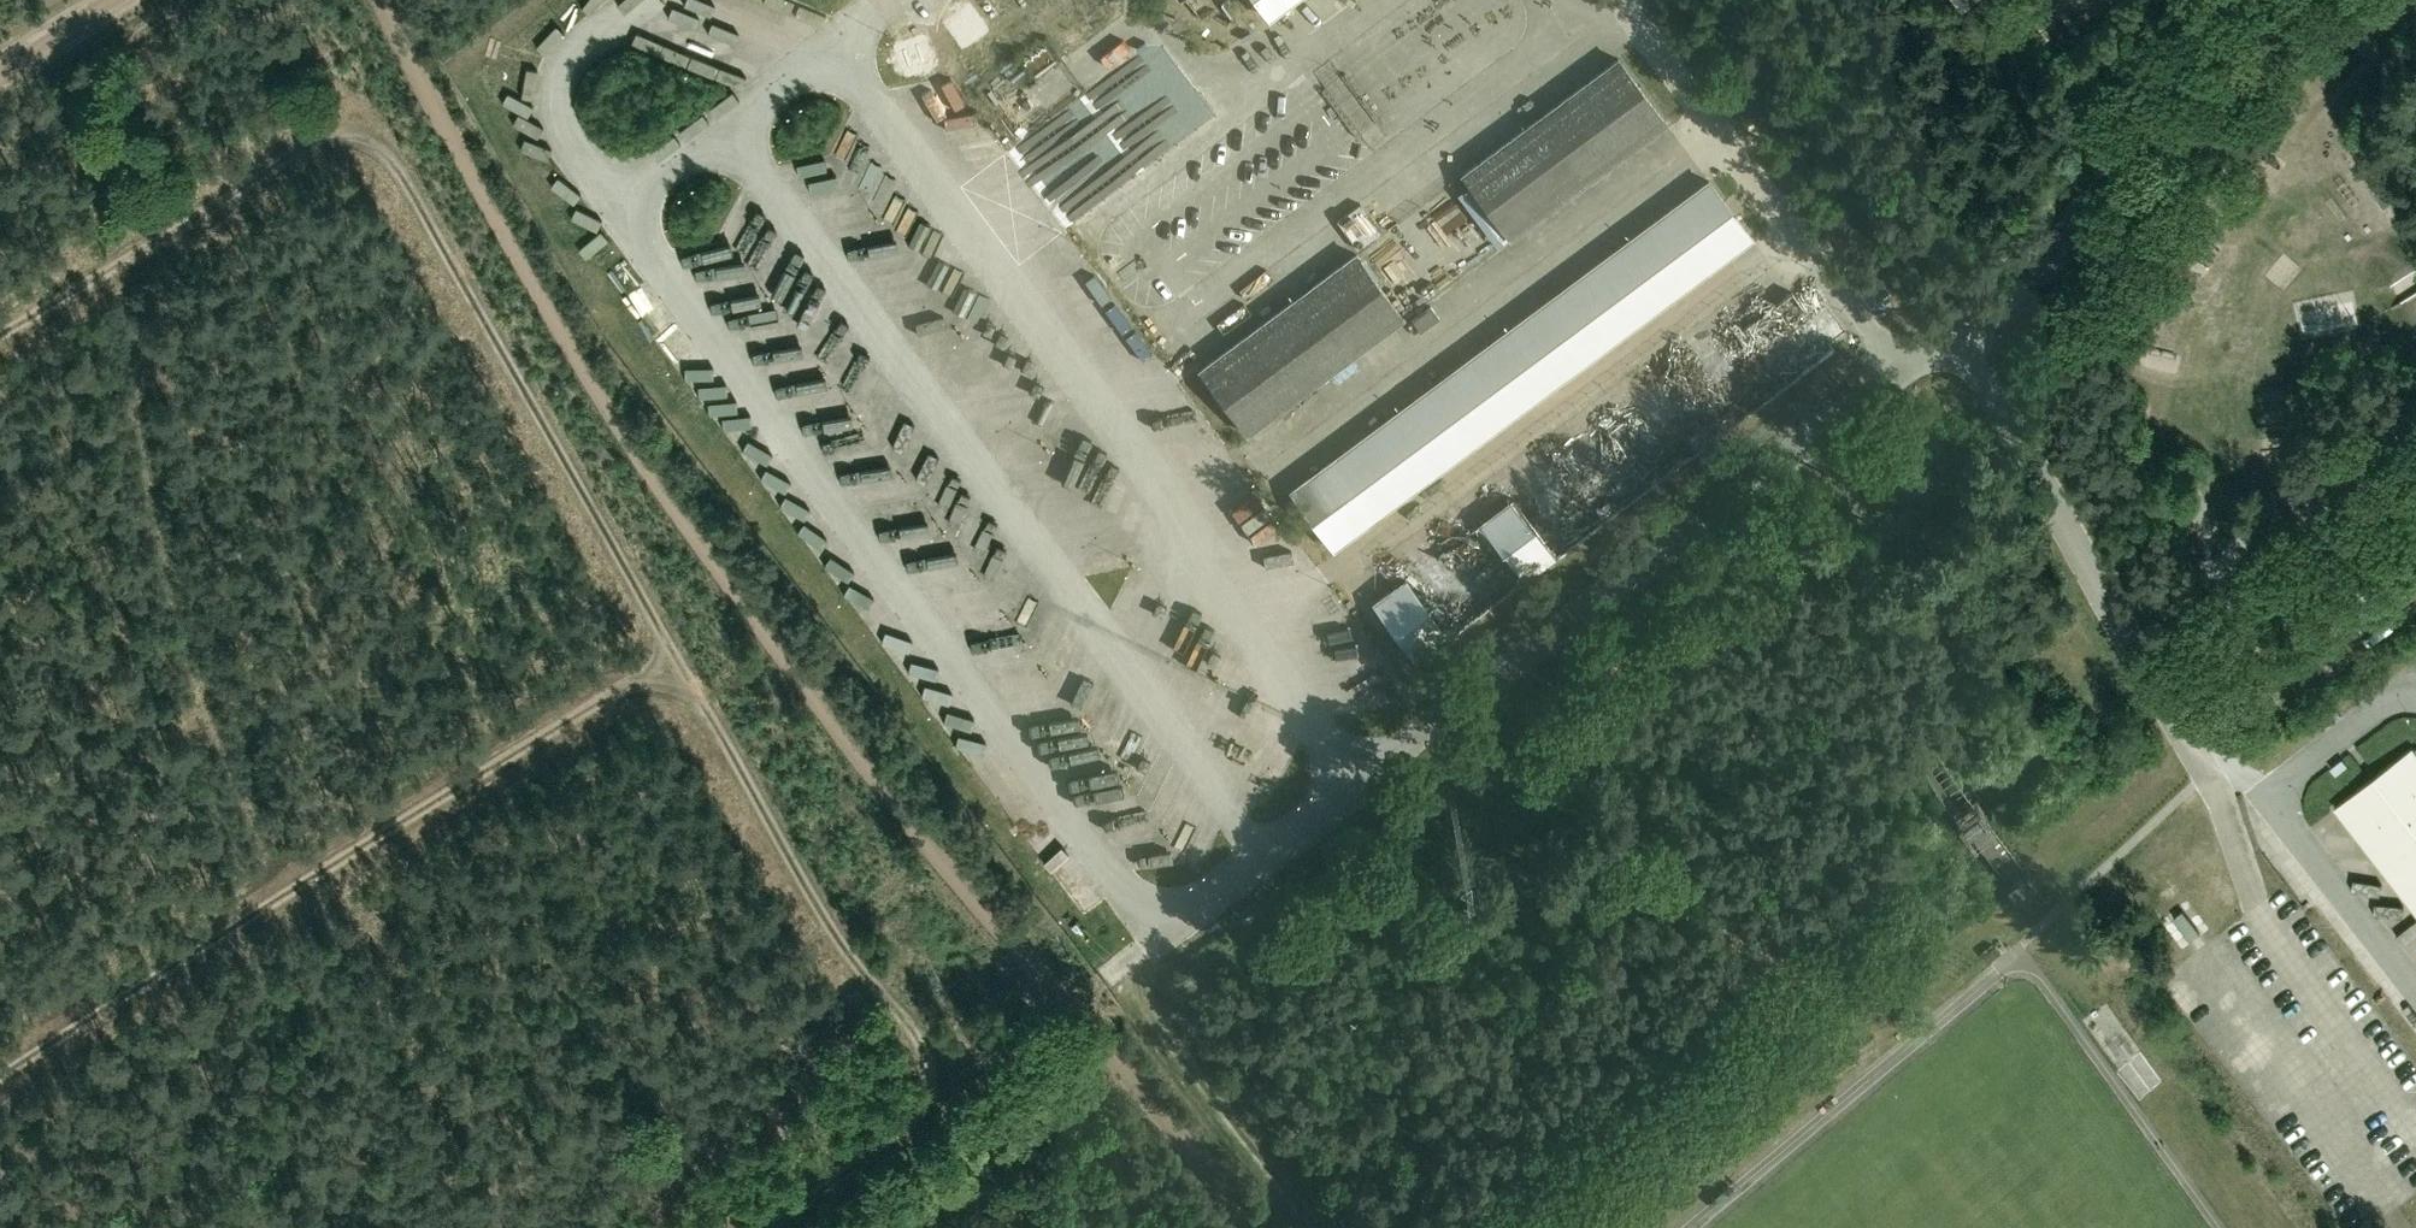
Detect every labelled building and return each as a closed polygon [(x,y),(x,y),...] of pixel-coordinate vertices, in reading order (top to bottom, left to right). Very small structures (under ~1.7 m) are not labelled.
[(1269,18),(1293,0),(1256,0),(1269,18)] [(1462,174),(1510,238),(1666,123),(1618,59),(1462,174)] [(1708,180),(1290,491),(1333,548),(1751,237),(1708,180)] [(1403,317),(1356,254),(1199,370),(1247,433),(1403,317)] [(1791,291),(1373,602),(1416,660),(1834,349),(1791,291)] [(2335,806),(2336,808),(2415,911),(2415,752),(2412,746),(2335,806)] [(1428,780),(1417,789),(1434,812),(1446,803),(1428,780)]
